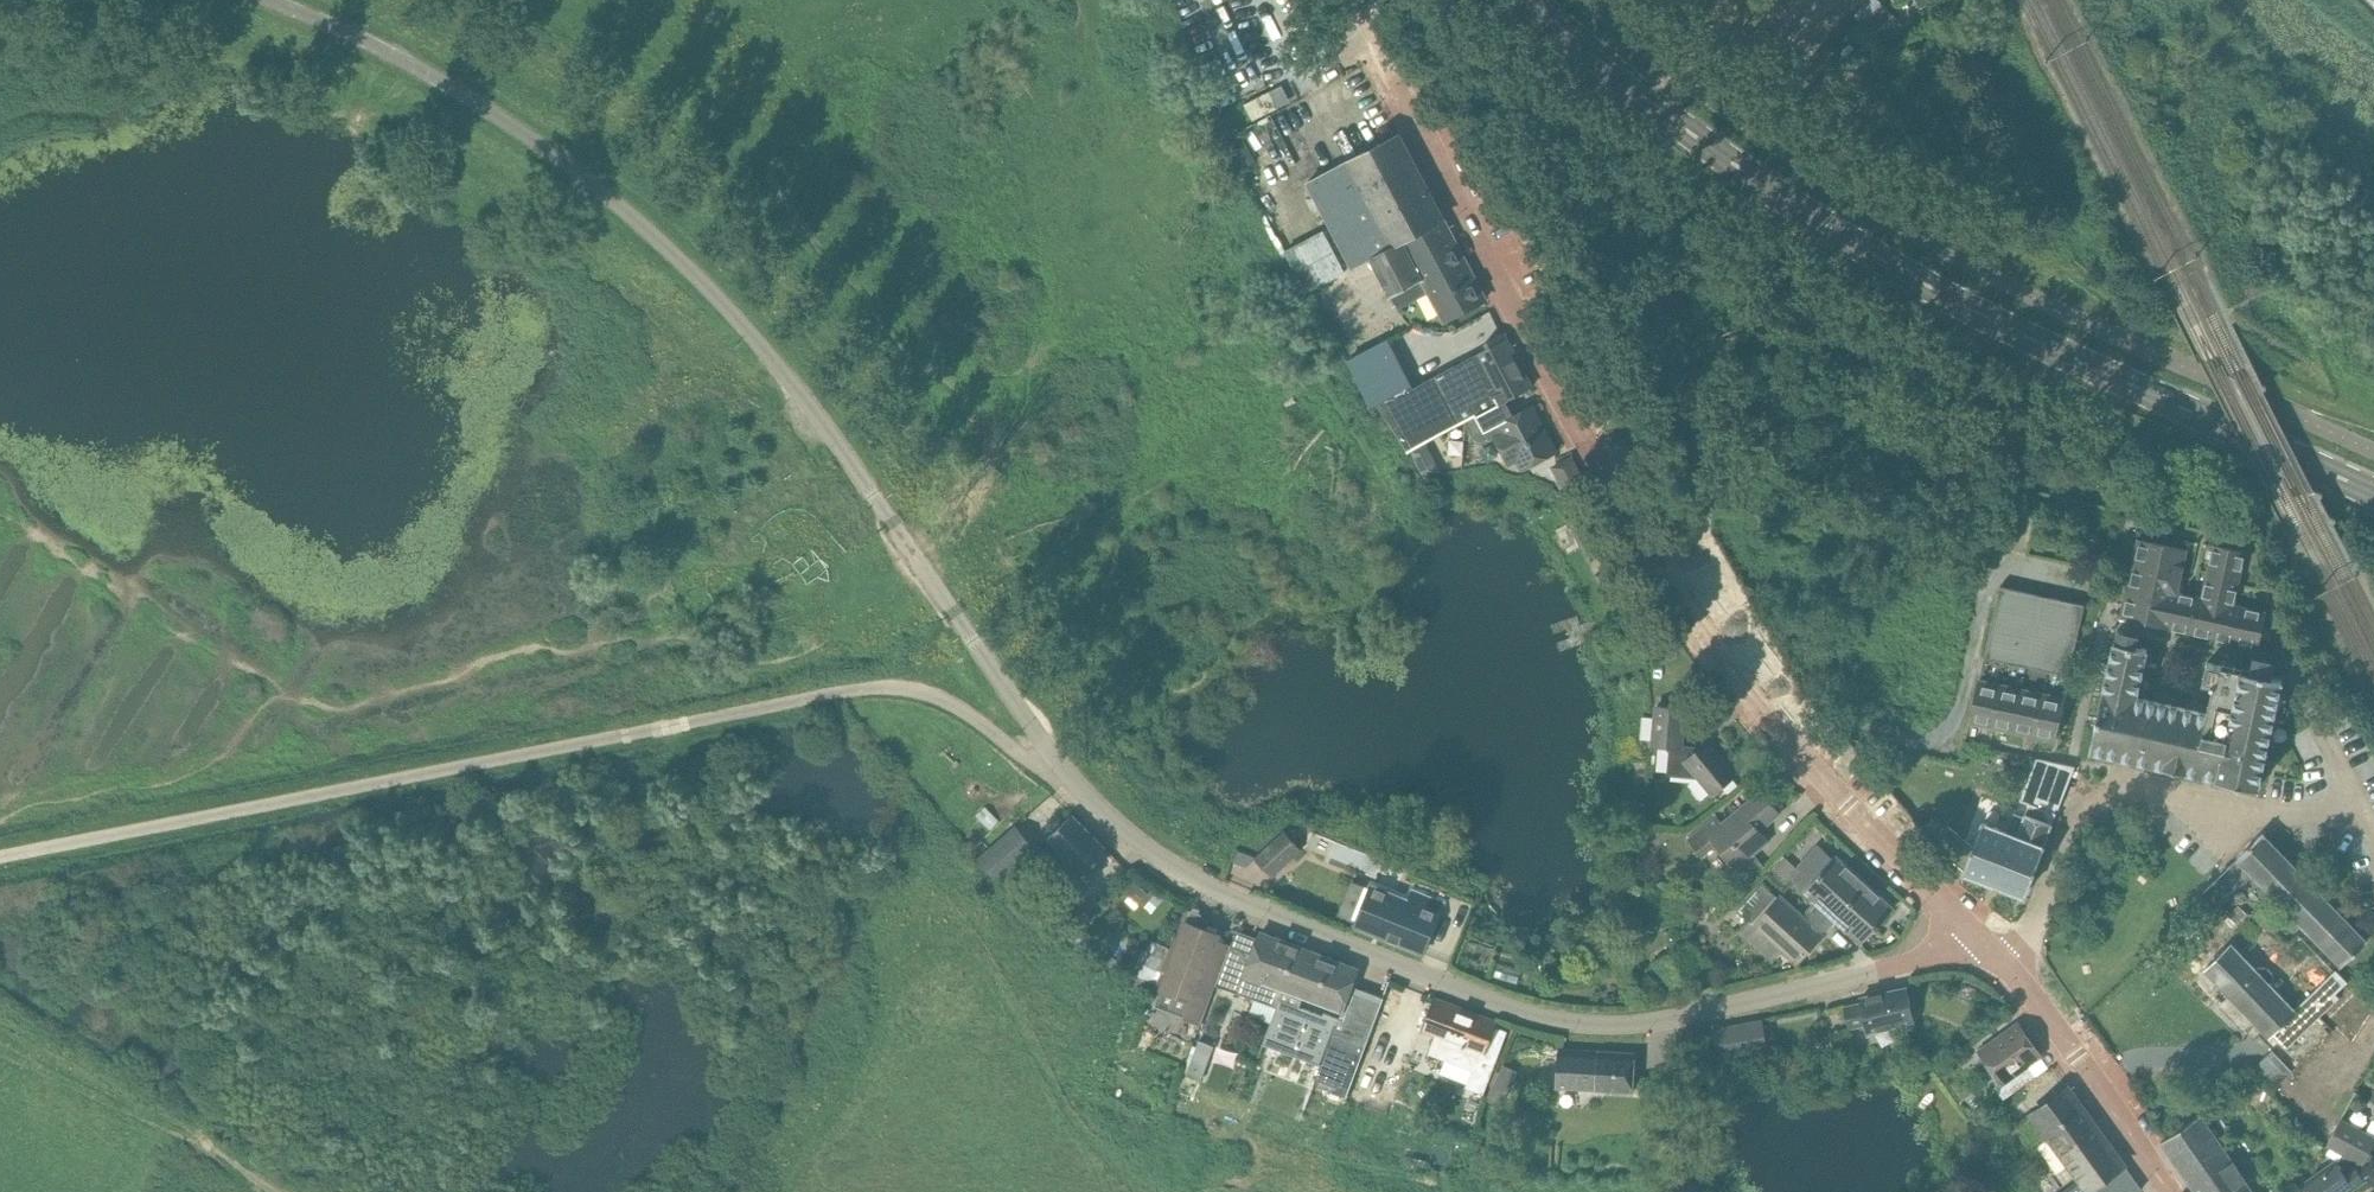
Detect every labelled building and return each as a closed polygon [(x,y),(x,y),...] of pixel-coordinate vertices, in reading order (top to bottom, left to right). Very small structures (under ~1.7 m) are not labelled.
[(1885,6),(1864,26),(1882,44),(1903,24),(1894,15),(1886,7),(1885,6)] [(1445,224),(1398,135),(1307,183),(1354,272),(1373,262),(1445,224)] [(1445,224),(1373,262),(1393,301),(1426,284),(1446,321),(1485,300),(1445,224)] [(1285,254),(1307,296),(1347,275),(1324,233),(1285,254)] [(1358,354),(1348,359),(1379,406),(1384,403),(1414,387),(1389,338),(1358,354)] [(1505,339),(1453,367),(1476,415),(1477,416),(1506,401),(1531,388),(1532,387),(1507,338),(1505,339)] [(1384,403),(1379,406),(1408,451),(1464,421),(1473,439),(1482,442),(1488,439),(1477,416),(1476,415),(1453,367),(1414,387),(1384,403)] [(1506,401),(1477,416),(1488,439),(1489,440),(1495,437),(1509,464),(1517,459),(1523,470),(1556,452),(1532,406),(1514,415),(1506,401)] [(2020,507),(2018,517),(2029,519),(2031,510),(2020,507)] [(2140,537),(2134,563),(2183,574),(2189,548),(2140,537)] [(2241,578),(2248,552),(2217,544),(2211,571),(2241,578)] [(2167,588),(2179,591),(2183,574),(2134,563),(2128,589),(2165,597),(2167,588)] [(2205,597),(2223,601),(2235,604),(2241,578),(2211,571),(2205,597)] [(2066,692),(2087,603),(2002,583),(1981,671),(2002,677),(2023,682),(2045,687),(2066,692)] [(2179,591),(2167,588),(2165,597),(2128,589),(2122,615),(2171,626),(2179,591)] [(2201,596),(2179,591),(2171,626),(2193,631),(2201,596)] [(2193,631),(2215,637),(2223,601),(2205,597),(2201,596),(2193,631)] [(2215,637),(2237,642),(2245,606),(2235,604),(2223,601),(2215,637)] [(2237,642),(2259,647),(2267,612),(2245,606),(2237,642)] [(2141,632),(2119,627),(2090,748),(2258,788),(2283,680),(2273,677),(2277,660),(2255,654),(2251,672),(2208,662),(2204,681),(2212,683),(2211,686),(2214,686),(2208,712),(2137,695),(2148,648),(2138,645),(2141,632)] [(2002,677),(1981,671),(1970,718),(1991,723),(2002,677)] [(2002,677),(1991,723),(2013,728),(2023,682),(2002,677)] [(2045,687),(2023,682),(2013,728),(2034,733),(2045,687)] [(2045,687),(2034,733),(2055,738),(2066,692),(2045,687)] [(1658,706),(1654,740),(1654,746),(1673,748),(1670,774),(1698,776),(1713,795),(1739,772),(1726,756),(1723,758),(1709,741),(1700,748),(1680,745),(1685,708),(1658,706)] [(1949,827),(1934,845),(1943,853),(1944,854),(1948,858),(1951,860),(1964,871),(1964,873),(2024,896),(2044,845),(2043,845),(2056,814),(2056,813),(2054,812),(2056,808),(2058,809),(2075,765),(2037,756),(2019,800),(2029,804),(2024,816),(2015,813),(2007,831),(1983,822),(1974,846),(1949,827)] [(1780,814),(1761,791),(1733,814),(1735,817),(1724,826),(1716,816),(1688,839),(1702,856),(1716,844),(1736,868),(1769,841),(1760,830),(1780,814)] [(1106,849),(1072,815),(1048,839),(1061,852),(1058,855),(1078,876),(1106,849)] [(1038,849),(1016,827),(982,860),(1003,882),(1038,849)] [(1257,857),(1256,858),(1272,876),(1300,850),(1284,832),(1257,857)] [(2227,870),(2204,892),(2220,907),(2253,875),(2341,965),(2366,941),(2263,834),(2255,842),(2246,851),(2237,859),(2238,860),(2227,870)] [(1784,855),(1767,874),(1784,889),(1793,879),(1805,890),(1804,890),(1817,902),(1816,902),(1836,920),(1862,943),(1894,908),(1836,855),(1833,858),(1818,844),(1798,867),(1784,855)] [(1239,850),(1234,862),(1246,867),(1256,858),(1257,857),(1239,850)] [(1132,876),(1119,890),(1136,907),(1149,893),(1132,876)] [(1353,881),(1339,916),(1356,923),(1355,926),(1423,953),(1443,903),(1413,891),(1409,901),(1371,886),(1370,888),(1353,881)] [(1764,884),(1740,910),(1797,963),(1836,920),(1816,902),(1803,916),(1780,895),(1778,897),(1764,884)] [(1701,896),(1698,908),(1708,911),(1711,898),(1701,896)] [(1182,933),(1148,1023),(1189,1038),(1196,1021),(1201,1023),(1230,946),(1217,941),(1219,934),(1197,926),(1202,914),(1191,910),(1182,933)] [(1068,918),(1059,929),(1082,947),(1091,935),(1068,918)] [(1218,980),(1216,985),(1221,987),(1234,993),(1235,991),(1239,993),(1238,994),(1276,1009),(1278,1003),(1283,989),(1299,946),(1261,932),(1259,938),(1237,930),(1218,980)] [(2231,944),(2204,970),(2269,1037),(2272,1033),(2287,1048),(2339,998),(2335,994),(2347,983),(2335,971),(2323,982),(2295,1010),(2272,987),(2274,984),(2274,975),(2267,968),(2257,968),(2256,970),(2231,944)] [(1270,1023),(1263,1042),(1291,1053),(1291,1054),(1293,1055),(1294,1054),(1321,1064),(1339,1018),(1324,1012),(1323,1015),(1298,1005),(1302,995),(1342,1010),(1344,1003),(1358,968),(1299,946),(1283,989),(1278,1003),(1276,1009),(1270,1023)] [(1142,948),(1131,972),(1155,983),(1159,985),(1170,960),(1166,959),(1146,949),(1142,948)] [(1580,958),(1557,960),(1558,972),(1581,970),(1580,958)] [(1322,1065),(1315,1082),(1347,1094),(1364,1049),(1384,998),(1356,987),(1349,1005),(1344,1003),(1342,1010),(1339,1018),(1321,1064),(1322,1065)] [(1862,1003),(1845,1007),(1845,1008),(1849,1027),(1866,1023),(1868,1031),(1914,1021),(1906,988),(1861,998),(1862,1003)] [(1434,998),(1422,1030),(1435,1035),(1428,1053),(1445,1060),(1440,1074),(1466,1084),(1466,1087),(1483,1093),(1497,1058),(1508,1030),(1496,1025),(1497,1022),(1434,998)] [(1761,1021),(1737,1025),(1743,1053),(1766,1049),(1765,1040),(1762,1029),(1761,1021)] [(2018,1025),(1981,1052),(2000,1079),(2002,1082),(2012,1095),(2037,1076),(2027,1064),(2039,1055),(2018,1025)] [(1199,1040),(1187,1072),(1202,1078),(1214,1046),(1199,1040)] [(1632,1091),(1635,1053),(1558,1049),(1556,1087),(1632,1091)] [(1492,1086),(1486,1100),(1501,1107),(1518,1071),(1503,1064),(1499,1072),(1492,1086)] [(2066,1191),(2138,1191),(2142,1189),(2068,1087),(2031,1114),(2080,1182),(2066,1191)] [(2365,1162),(2365,1163),(2373,1148),(2373,1129),(2347,1114),(2330,1144),(2345,1152),(2360,1160),(2365,1162)] [(2200,1115),(2161,1142),(2195,1191),(2253,1191),(2240,1174),(2245,1171),(2242,1167),(2237,1170),(2200,1115)] [(2304,1185),(2309,1191),(2344,1191),(2363,1179),(2355,1167),(2360,1160),(2345,1152),(2341,1159),(2336,1163),(2304,1185)]
